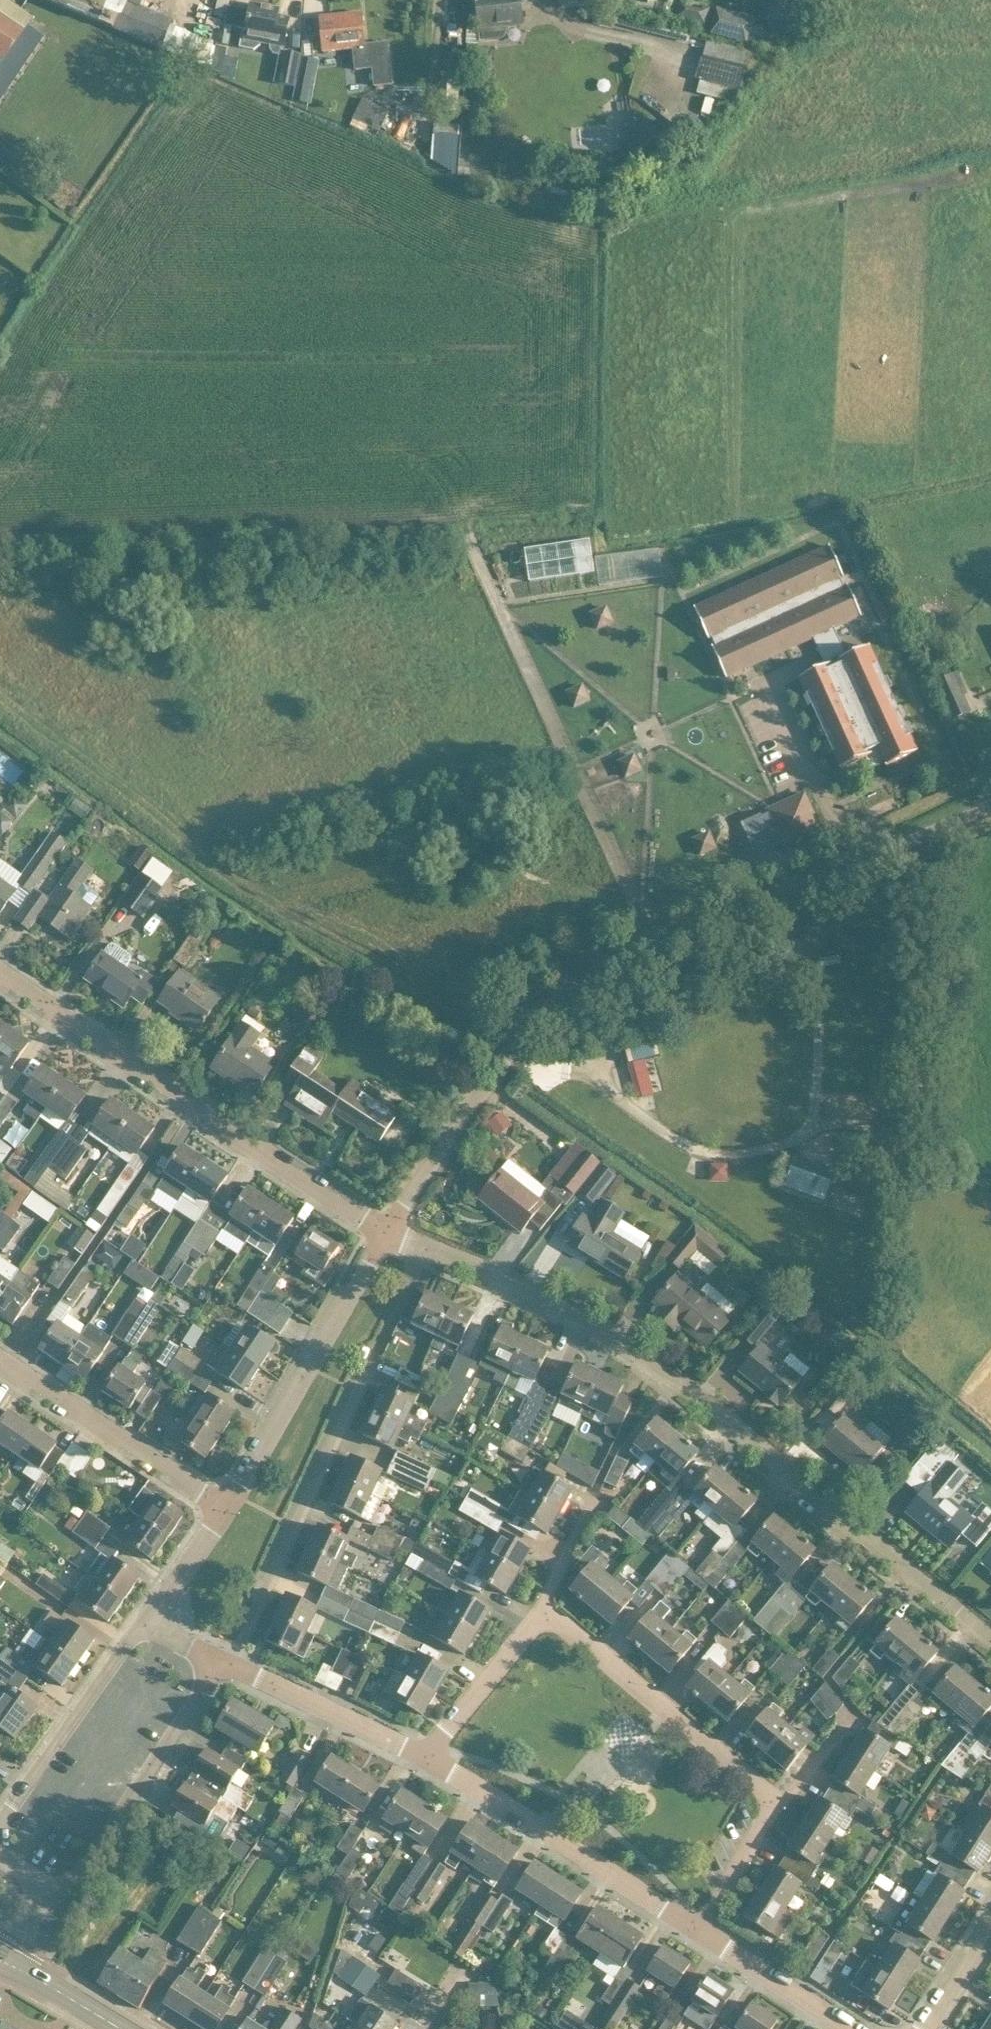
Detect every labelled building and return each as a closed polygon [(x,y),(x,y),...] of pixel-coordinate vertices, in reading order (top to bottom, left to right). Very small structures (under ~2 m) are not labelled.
[(16,80),(45,36),(29,25),(34,17),(29,13),(9,0),(0,0),(0,69),(16,80)] [(163,48),(173,20),(128,2),(128,0),(47,0),(163,48)] [(476,4),(478,4),(482,42),(503,40),(506,37),(507,35),(508,32),(508,28),(523,27),(520,0),(477,0),(477,1),(475,1),(476,4)] [(680,0),(675,18),(706,26),(710,8),(680,0)] [(768,19),(768,28),(790,28),(789,0),(764,0),(765,19),(768,19)] [(281,53),(282,47),(285,47),(291,20),(270,16),(272,9),(253,6),(248,30),(243,29),(239,48),(254,51),(261,46),(261,43),(270,45),(270,49),(273,55),(279,56),(274,82),(294,85),(299,56),(281,53)] [(746,43),(747,38),(752,19),(717,10),(711,34),(746,43)] [(374,87),(392,85),(388,43),(365,45),(362,13),(320,17),(323,52),(354,49),(356,71),(372,69),(374,87)] [(757,81),(766,56),(707,41),(699,71),(723,77),(726,65),(748,71),(746,79),(723,95),(724,88),(698,81),(695,92),(725,101),(746,85),(757,81)] [(301,56),(299,66),(315,70),(317,59),(301,56)] [(443,84),(441,112),(457,113),(458,85),(443,84)] [(352,91),(341,112),(353,118),(353,117),(359,106),(362,100),(363,99),(364,97),(352,91)] [(359,106),(353,117),(380,131),(389,114),(388,113),(363,99),(362,100),(359,106)] [(437,126),(432,150),(451,154),(456,130),(437,126)] [(643,127),(625,143),(635,154),(653,138),(643,127)] [(676,130),(669,138),(676,145),(684,137),(676,130)] [(581,538),(512,545),(516,580),(584,574),(581,538)] [(830,547),(694,609),(708,639),(712,637),(716,646),(712,648),(726,678),(813,638),(826,666),(800,678),(841,769),(867,757),(872,768),(885,762),(887,766),(917,753),(869,647),(847,657),(834,629),(862,616),(848,586),(844,588),(840,579),(844,577),(830,547)] [(606,609),(593,615),(598,627),(611,622),(606,609)] [(969,711),(953,674),(936,682),(952,719),(969,711)] [(582,686),(567,693),(574,707),(589,700),(582,686)] [(634,756),(619,762),(626,777),(641,770),(634,756)] [(821,830),(804,794),(768,811),(784,847),(821,830)] [(0,813),(0,832),(3,835),(13,822),(1,812),(0,813)] [(709,833),(694,840),(700,855),(715,848),(709,833)] [(25,877),(21,883),(32,891),(51,864),(66,841),(55,834),(39,856),(25,877)] [(141,845),(136,852),(129,863),(142,872),(147,865),(154,854),(141,845)] [(10,900),(16,891),(19,887),(4,877),(11,867),(0,859),(0,913),(10,900)] [(70,938),(81,922),(100,895),(83,883),(93,870),(79,860),(51,899),(37,889),(16,920),(30,930),(39,917),(70,938)] [(144,917),(164,889),(142,873),(122,901),(144,917)] [(204,945),(201,943),(206,935),(196,929),(174,960),(187,969),(204,945)] [(143,1003),(154,987),(157,982),(142,972),(137,978),(125,970),(131,961),(131,957),(129,954),(116,945),(112,944),(109,946),(103,955),(102,955),(86,978),(112,996),(111,998),(124,1007),(132,996),(143,1003)] [(199,1032),(207,1020),(206,1019),(220,999),(180,972),(159,1002),(181,1017),(180,1019),(199,1032)] [(315,1001),(308,1012),(293,1034),(305,1042),(326,1010),(315,1001)] [(9,1028),(0,1022),(0,1040),(9,1028)] [(262,1087),(264,1084),(262,1083),(274,1065),(252,1050),(260,1037),(241,1024),(212,1068),(254,1095),(260,1086),(262,1087)] [(18,1059),(30,1043),(9,1028),(0,1040),(0,1081),(1,1082),(10,1069),(11,1069),(18,1059)] [(638,1035),(613,1041),(627,1096),(653,1089),(638,1035)] [(400,1112),(383,1100),(378,1097),(381,1094),(368,1085),(366,1088),(354,1081),(345,1094),(314,1073),(325,1058),(311,1048),(289,1081),(299,1089),(288,1106),(335,1138),(335,1137),(322,1128),(334,1112),(378,1142),(400,1112)] [(36,1121),(47,1106),(64,1081),(43,1067),(26,1092),(33,1097),(23,1112),(36,1121)] [(69,1121),(74,1112),(86,1096),(64,1081),(47,1106),(69,1121)] [(7,1096),(0,1105),(0,1126),(17,1103),(7,1096)] [(112,1099),(101,1116),(88,1134),(109,1149),(133,1114),(112,1099)] [(502,1112),(489,1122),(496,1131),(509,1122),(502,1112)] [(109,1149),(94,1173),(98,1176),(113,1153),(129,1164),(130,1165),(144,1145),(155,1128),(133,1114),(109,1149)] [(49,1168),(70,1138),(60,1131),(26,1180),(35,1186),(49,1168)] [(66,1180),(88,1150),(70,1138),(49,1168),(66,1180)] [(178,1201),(181,1195),(183,1192),(185,1193),(206,1161),(183,1146),(165,1173),(166,1174),(157,1188),(178,1201)] [(509,1160),(478,1198),(521,1232),(531,1221),(541,1229),(538,1232),(539,1233),(552,1217),(562,1205),(563,1203),(566,1205),(574,1195),(575,1196),(601,1164),(586,1152),(551,1193),(509,1160)] [(835,1171),(795,1155),(783,1186),(825,1201),(835,1171)] [(205,1211),(208,1208),(228,1176),(206,1161),(185,1193),(183,1192),(181,1195),(205,1211)] [(88,1223),(86,1226),(98,1233),(140,1171),(130,1165),(129,1164),(112,1189),(88,1223)] [(613,1179),(602,1169),(581,1194),(592,1203),(613,1179)] [(12,1219),(33,1190),(4,1170),(0,1175),(0,1187),(2,1188),(6,1183),(19,1193),(4,1213),(3,1213),(0,1216),(0,1236),(12,1219)] [(127,1228),(153,1190),(143,1183),(114,1225),(122,1231),(125,1226),(127,1228)] [(53,1201),(61,1206),(67,1211),(76,1198),(62,1188),(53,1201)] [(249,1189),(232,1214),(232,1215),(223,1230),(245,1245),(247,1242),(254,1232),(272,1204),(249,1189)] [(624,1278),(634,1261),(641,1250),(614,1233),(626,1214),(602,1200),(588,1222),(582,1218),(567,1243),(624,1278)] [(272,1204),(254,1232),(276,1246),(294,1218),(272,1204)] [(12,1219),(0,1236),(0,1248),(4,1251),(22,1227),(12,1219)] [(191,1257),(211,1226),(200,1219),(186,1241),(166,1270),(166,1271),(162,1278),(171,1284),(190,1256),(191,1257)] [(80,1225),(73,1235),(89,1246),(95,1236),(84,1229),(80,1225)] [(221,1232),(211,1226),(191,1257),(198,1261),(202,1255),(205,1257),(221,1232)] [(697,1249),(716,1265),(726,1253),(696,1227),(668,1259),(680,1269),(697,1249)] [(297,1236),(284,1255),(291,1260),(296,1259),(298,1254),(310,1262),(303,1273),(324,1287),(332,1275),(324,1270),(339,1248),(313,1231),(305,1242),(297,1236)] [(105,1262),(114,1249),(104,1242),(95,1255),(105,1262)] [(20,1271),(0,1257),(0,1300),(12,1284),(20,1271)] [(76,1265),(65,1257),(48,1282),(59,1289),(76,1265)] [(90,1261),(62,1301),(72,1308),(95,1275),(94,1275),(99,1267),(90,1261)] [(251,1283),(250,1285),(261,1292),(261,1291),(273,1273),(276,1268),(265,1261),(251,1283)] [(31,1299),(41,1285),(20,1271),(12,1284),(0,1300),(0,1317),(13,1325),(31,1299)] [(711,1341),(723,1326),(729,1319),(677,1275),(655,1302),(661,1307),(656,1314),(674,1329),(683,1318),(696,1329),(692,1334),(704,1344),(708,1339),(711,1341)] [(261,1292),(255,1301),(288,1322),(294,1313),(283,1306),(269,1297),(261,1291),(261,1292)] [(436,1336),(450,1304),(427,1294),(413,1325),(436,1336)] [(124,1341),(133,1347),(134,1348),(162,1304),(151,1298),(146,1306),(124,1341)] [(112,1334),(124,1341),(146,1306),(136,1300),(129,1310),(128,1310),(112,1334)] [(288,1322),(255,1301),(247,1313),(280,1334),(288,1322)] [(442,1352),(447,1341),(459,1346),(474,1315),(450,1304),(436,1336),(431,1346),(442,1352)] [(753,1348),(773,1324),(775,1320),(763,1310),(740,1338),(753,1348)] [(80,1338),(60,1324),(58,1323),(40,1350),(63,1365),(80,1338)] [(89,1323),(80,1338),(63,1365),(86,1380),(103,1353),(112,1339),(89,1323)] [(248,1327),(232,1350),(259,1368),(274,1345),(248,1327)] [(481,1365),(480,1367),(496,1374),(494,1380),(504,1385),(526,1340),(502,1329),(494,1347),(488,1359),(485,1357),(481,1365)] [(535,1381),(540,1369),(549,1350),(526,1340),(504,1385),(516,1391),(523,1375),(535,1381)] [(259,1368),(232,1350),(224,1344),(210,1365),(219,1371),(218,1373),(244,1390),(259,1368)] [(780,1405),(793,1389),(802,1378),(810,1369),(791,1354),(784,1362),(762,1344),(740,1372),(766,1393),(764,1395),(777,1406),(779,1404),(780,1405)] [(175,1359),(198,1374),(205,1363),(181,1348),(175,1359)] [(127,1356),(115,1375),(104,1392),(130,1409),(147,1383),(133,1373),(139,1364),(127,1356)] [(198,1374),(175,1359),(168,1370),(205,1393),(212,1383),(198,1374)] [(577,1364),(569,1382),(558,1404),(582,1415),(601,1375),(577,1364)] [(395,1380),(413,1388),(419,1391),(425,1379),(401,1368),(395,1380)] [(436,1400),(447,1405),(460,1380),(450,1375),(436,1400)] [(624,1385),(601,1375),(582,1415),(605,1426),(605,1435),(615,1440),(632,1403),(618,1396),(624,1385)] [(160,1378),(153,1389),(166,1397),(173,1387),(160,1378)] [(447,1405),(457,1411),(471,1386),(460,1380),(447,1405)] [(856,1390),(845,1380),(823,1406),(835,1415),(856,1390)] [(383,1388),(372,1411),(421,1434),(427,1423),(409,1414),(414,1403),(383,1388)] [(166,1397),(153,1389),(137,1413),(147,1420),(163,1397),(165,1398),(166,1397)] [(194,1417),(221,1435),(235,1413),(208,1395),(194,1417)] [(534,1419),(541,1405),(529,1399),(523,1412),(509,1438),(520,1444),(534,1419)] [(451,1423),(457,1411),(447,1405),(436,1400),(430,1411),(451,1423)] [(534,1419),(520,1444),(531,1451),(535,1443),(546,1425),(552,1410),(541,1405),(534,1419)] [(17,1454),(34,1429),(9,1412),(8,1414),(0,1409),(0,1443),(17,1454)] [(421,1434),(372,1411),(362,1434),(393,1449),(398,1437),(409,1442),(412,1437),(418,1440),(421,1434)] [(864,1473),(877,1458),(884,1449),(843,1416),(822,1442),(839,1457),(841,1454),(864,1473)] [(206,1458),(221,1435),(194,1417),(179,1441),(206,1458)] [(630,1452),(640,1461),(645,1455),(655,1463),(678,1436),(658,1419),(630,1452)] [(470,1422),(466,1429),(474,1434),(478,1427),(470,1422)] [(31,1502),(38,1492),(44,1484),(57,1466),(65,1453),(55,1447),(57,1445),(34,1429),(17,1454),(29,1462),(43,1472),(26,1498),(31,1502)] [(678,1436),(655,1463),(664,1471),(659,1477),(670,1487),(698,1453),(678,1436)] [(166,1438),(161,1446),(173,1453),(178,1445),(166,1438)] [(524,1463),(531,1451),(520,1444),(509,1438),(502,1450),(524,1463)] [(907,1512),(923,1526),(926,1523),(952,1545),(961,1535),(963,1532),(978,1544),(975,1547),(976,1547),(990,1530),(990,1511),(983,1505),(971,1519),(948,1500),(966,1479),(949,1465),(957,1455),(939,1440),(918,1464),(936,1479),(931,1485),(930,1484),(919,1497),(907,1512)] [(76,1478),(81,1472),(92,1456),(73,1443),(66,1454),(65,1453),(57,1466),(76,1478)] [(553,1469),(560,1452),(551,1449),(544,1465),(553,1469)] [(431,1480),(431,1481),(447,1488),(453,1477),(397,1451),(392,1462),(431,1480)] [(389,1487),(377,1482),(382,1471),(351,1457),(341,1480),(382,1500),(383,1500),(389,1487)] [(617,1457),(616,1458),(605,1482),(616,1488),(628,1462),(617,1457)] [(426,1492),(431,1481),(431,1480),(392,1462),(386,1474),(426,1492)] [(593,1487),(600,1471),(580,1462),(574,1475),(593,1487)] [(573,1490),(555,1480),(544,1473),(543,1473),(534,1468),(521,1489),(560,1512),(573,1490)] [(714,1512),(736,1485),(716,1468),(688,1501),(698,1509),(703,1503),(714,1512)] [(330,1503),(348,1512),(371,1523),(382,1500),(341,1480),(330,1503)] [(704,1524),(724,1541),(756,1502),(736,1485),(714,1512),(704,1524)] [(136,1498),(151,1508),(142,1520),(168,1538),(183,1516),(143,1488),(136,1498)] [(525,1521),(530,1524),(547,1534),(560,1512),(521,1489),(509,1510),(473,1489),(466,1500),(504,1522),(520,1531),(525,1521)] [(45,1498),(45,1497),(38,1492),(31,1502),(48,1500),(45,1498)] [(497,1533),(504,1522),(466,1500),(460,1511),(497,1533)] [(636,1524),(647,1533),(665,1511),(655,1502),(636,1524)] [(675,1519),(665,1511),(647,1533),(650,1536),(656,1540),(675,1519)] [(81,1522),(104,1539),(111,1529),(88,1512),(81,1522)] [(73,1517),(65,1527),(73,1533),(81,1522),(73,1517)] [(706,1581),(715,1589),(733,1567),(747,1549),(757,1558),(762,1552),(773,1561),(795,1534),(774,1517),(753,1543),(744,1536),(724,1560),(706,1581)] [(630,1519),(622,1527),(642,1545),(650,1536),(647,1533),(636,1524),(630,1519)] [(152,1560),(168,1538),(142,1520),(126,1542),(152,1560)] [(96,1550),(104,1539),(81,1522),(73,1533),(96,1550)] [(358,1556),(344,1550),(349,1540),(319,1526),(308,1549),(351,1569),(358,1556)] [(398,1549),(411,1555),(416,1544),(379,1526),(374,1537),(398,1549)] [(531,1550),(514,1540),(502,1533),(496,1544),(486,1539),(479,1550),(480,1551),(518,1573),(531,1550)] [(772,1599),(772,1600),(754,1622),(763,1630),(796,1591),(787,1583),(815,1550),(795,1534),(773,1561),(782,1568),(777,1574),(786,1582),(772,1599)] [(393,1561),(398,1549),(374,1537),(368,1549),(393,1561)] [(648,1547),(658,1556),(664,1548),(654,1540),(648,1547)] [(571,1590),(591,1607),(612,1581),(602,1573),(611,1562),(592,1546),(579,1561),(589,1569),(571,1590)] [(374,1622),(379,1611),(337,1592),(348,1568),(351,1569),(308,1549),(297,1572),(328,1586),(322,1598),(349,1610),(374,1622)] [(431,1550),(424,1560),(449,1575),(455,1564),(431,1550)] [(455,1564),(449,1575),(456,1579),(481,1593),(486,1583),(506,1594),(518,1573),(480,1551),(468,1571),(455,1564)] [(724,1560),(714,1551),(696,1573),(706,1581),(724,1560)] [(407,1570),(411,1556),(398,1552),(394,1566),(407,1570)] [(680,1560),(675,1557),(670,1552),(645,1581),(655,1590),(680,1560)] [(86,1574),(123,1600),(139,1578),(115,1560),(113,1562),(101,1553),(86,1574)] [(9,1565),(0,1559),(0,1578),(9,1565)] [(449,1575),(424,1560),(418,1572),(450,1590),(456,1579),(449,1575)] [(655,1590),(665,1598),(690,1569),(680,1560),(655,1590)] [(820,1600),(831,1609),(854,1582),(833,1565),(806,1598),(796,1591),(763,1630),(773,1638),(791,1616),(792,1617),(807,1599),(815,1606),(820,1600)] [(70,1609),(77,1598),(44,1574),(36,1585),(70,1609)] [(108,1622),(123,1600),(86,1574),(74,1591),(86,1600),(83,1604),(108,1622)] [(612,1581),(591,1607),(611,1624),(638,1592),(628,1583),(622,1589),(612,1581)] [(846,1632),(861,1614),(873,1599),(854,1582),(831,1609),(840,1617),(835,1623),(846,1632)] [(490,1610),(472,1601),(460,1593),(454,1603),(445,1598),(437,1610),(447,1616),(477,1633),(490,1610)] [(276,1618),(306,1633),(317,1609),(287,1595),(276,1618)] [(711,1622),(720,1630),(738,1608),(729,1601),(711,1622)] [(649,1656),(671,1630),(661,1622),(671,1611),(660,1602),(629,1639),(649,1656)] [(748,1617),(738,1608),(720,1630),(729,1638),(748,1617)] [(95,1640),(78,1629),(52,1610),(44,1622),(60,1633),(51,1645),(78,1664),(95,1640)] [(369,1634),(374,1622),(349,1610),(344,1622),(369,1634)] [(374,1622),(399,1633),(404,1623),(379,1611),(374,1622)] [(465,1655),(477,1633),(447,1616),(434,1638),(465,1655)] [(304,1659),(315,1637),(306,1633),(276,1618),(265,1641),(304,1659)] [(886,1654),(896,1663),(918,1636),(897,1619),(870,1652),(880,1660),(886,1654)] [(399,1633),(374,1622),(369,1634),(394,1645),(399,1633)] [(670,1673),(682,1658),(697,1641),(686,1632),(681,1638),(671,1630),(649,1656),(670,1673)] [(938,1653),(918,1636),(896,1663),(906,1671),(900,1677),(910,1686),(938,1653)] [(78,1664),(51,1645),(42,1639),(34,1650),(27,1645),(20,1656),(63,1686),(78,1664)] [(725,1655),(729,1651),(720,1644),(715,1645),(693,1671),(698,1675),(688,1688),(707,1704),(729,1679),(719,1671),(727,1661),(727,1657),(725,1655)] [(418,1656),(406,1677),(436,1694),(449,1671),(436,1664),(442,1655),(430,1647),(424,1645),(420,1654),(419,1654),(418,1656)] [(812,1670),(822,1678),(840,1657),(830,1648),(812,1670)] [(787,1649),(769,1669),(789,1685),(806,1665),(787,1649)] [(332,1672),(344,1678),(355,1655),(342,1650),(332,1672)] [(357,1684),(365,1665),(367,1661),(355,1655),(344,1678),(357,1684)] [(832,1678),(841,1688),(860,1666),(850,1657),(832,1678)] [(5,1732),(15,1739),(37,1708),(14,1692),(24,1678),(27,1680),(28,1679),(12,1668),(0,1659),(0,1699),(1,1700),(0,1701),(0,1739),(5,1732)] [(945,1703),(955,1711),(977,1685),(956,1667),(928,1700),(939,1710),(945,1703)] [(423,1715),(436,1694),(406,1677),(393,1698),(423,1715)] [(728,1722),(741,1706),(755,1690),(744,1681),(739,1687),(729,1679),(707,1704),(728,1722)] [(835,1714),(844,1705),(826,1682),(817,1693),(835,1714)] [(977,1685),(955,1711),(964,1720),(959,1726),(969,1734),(990,1708),(990,1697),(977,1685)] [(897,1700),(877,1725),(898,1738),(915,1715),(897,1700)] [(217,1729),(234,1739),(247,1747),(254,1736),(264,1742),(274,1725),(233,1701),(217,1729)] [(766,1753),(788,1727),(778,1719),(783,1712),(773,1704),(746,1737),(766,1753)] [(864,1731),(849,1754),(875,1770),(890,1747),(893,1749),(900,1739),(898,1738),(877,1725),(873,1722),(866,1732),(864,1731)] [(814,1737),(803,1728),(797,1735),(788,1727),(766,1753),(786,1770),(814,1737)] [(941,1766),(952,1773),(971,1751),(962,1743),(941,1766)] [(952,1773),(963,1780),(984,1755),(987,1758),(989,1760),(990,1760),(990,1744),(988,1748),(982,1743),(974,1753),(971,1751),(952,1773)] [(195,1771),(190,1778),(239,1807),(246,1811),(254,1799),(231,1784),(239,1769),(241,1770),(247,1761),(244,1759),(227,1748),(221,1758),(207,1749),(194,1770),(195,1771)] [(309,1762),(296,1754),(281,1780),(293,1788),(309,1762)] [(829,1790),(870,1817),(877,1807),(867,1800),(865,1789),(864,1788),(875,1770),(849,1754),(833,1779),(835,1780),(829,1790)] [(340,1799),(357,1773),(332,1757),(316,1783),(340,1799)] [(363,1813),(369,1804),(380,1787),(357,1773),(340,1799),(363,1813)] [(215,1845),(239,1807),(190,1778),(186,1785),(185,1785),(172,1806),(184,1813),(179,1822),(196,1833),(215,1845)] [(279,1812),(280,1813),(271,1831),(281,1836),(290,1819),(305,1795),(294,1788),(279,1812)] [(804,1823),(830,1839),(845,1816),(849,1818),(855,1809),(870,1818),(870,1817),(829,1790),(822,1800),(820,1799),(804,1823)] [(395,1828),(407,1836),(426,1806),(403,1791),(378,1829),(390,1836),(395,1828)] [(985,1794),(978,1804),(982,1807),(967,1829),(990,1845),(990,1798),(985,1794)] [(902,1802),(894,1814),(904,1821),(912,1808),(902,1802)] [(919,1815),(930,1822),(937,1811),(926,1804),(919,1815)] [(447,1819),(426,1806),(407,1836),(416,1841),(411,1849),(423,1857),(447,1819)] [(455,1870),(458,1865),(461,1860),(475,1869),(495,1837),(472,1822),(445,1864),(455,1870)] [(784,1859),(812,1877),(818,1866),(814,1864),(830,1839),(804,1823),(789,1847),(791,1849),(784,1859)] [(352,1827),(338,1849),(348,1856),(352,1850),(363,1833),(352,1827)] [(941,1862),(970,1881),(976,1871),(978,1873),(986,1860),(989,1862),(990,1859),(990,1845),(967,1829),(951,1854),(948,1853),(941,1862)] [(494,1888),(507,1869),(518,1852),(495,1837),(475,1869),(487,1877),(484,1881),(494,1888)] [(880,1853),(867,1845),(859,1859),(871,1867),(880,1853)] [(270,1867),(277,1855),(264,1847),(257,1859),(270,1867)] [(348,1856),(338,1871),(334,1878),(344,1884),(362,1857),(352,1850),(348,1856)] [(401,1915),(414,1895),(435,1862),(425,1855),(390,1908),(401,1915)] [(760,1891),(786,1908),(801,1885),(805,1887),(807,1884),(817,1891),(821,1883),(812,1877),(784,1859),(777,1869),(775,1868),(760,1891)] [(425,1902),(447,1869),(435,1862),(414,1895),(425,1902)] [(921,1898),(950,1917),(965,1893),(963,1892),(970,1881),(941,1862),(934,1873),(937,1875),(921,1898)] [(542,1906),(560,1879),(535,1863),(517,1890),(542,1906)] [(857,1867),(855,1870),(856,1873),(859,1875),(862,1874),(864,1871),(863,1868),(860,1866),(857,1867)] [(881,1874),(875,1883),(889,1892),(895,1884),(881,1874)] [(826,1878),(822,1884),(831,1889),(835,1883),(826,1878)] [(564,1921),(571,1910),(582,1893),(560,1879),(542,1906),(564,1921)] [(360,1913),(365,1907),(365,1906),(371,1898),(372,1897),(359,1888),(352,1898),(349,1906),(360,1913)] [(770,1933),(779,1939),(783,1934),(795,1914),(786,1908),(760,1891),(744,1916),(770,1933)] [(912,1892),(890,1926),(897,1930),(925,1949),(931,1940),(934,1941),(950,1917),(921,1898),(912,1892)] [(498,1903),(484,1926),(494,1932),(513,1901),(504,1895),(498,1903)] [(484,1926),(498,1903),(487,1896),(471,1919),(452,1948),(464,1956),(475,1938),(474,1938),(483,1925),(484,1926)] [(371,1898),(365,1906),(373,1911),(378,1903),(371,1898)] [(210,1915),(199,1908),(177,1942),(188,1949),(210,1915)] [(220,1921),(225,1913),(216,1908),(211,1915),(210,1915),(188,1949),(199,1956),(221,1921),(220,1921)] [(597,1908),(586,1925),(577,1938),(602,1954),(622,1924),(597,1908)] [(739,1914),(729,1908),(722,1917),(733,1924),(739,1914)] [(74,1927),(73,1927),(64,1922),(60,1931),(69,1936),(74,1927)] [(622,1924),(602,1954),(624,1968),(644,1938),(622,1924)] [(542,1951),(552,1958),(554,1959),(564,1943),(568,1937),(556,1929),(542,1951)] [(803,1954),(814,1961),(830,1937),(819,1930),(803,1954)] [(867,1961),(866,1961),(905,1986),(920,1962),(918,1960),(925,1949),(897,1930),(889,1942),(893,1945),(879,1968),(867,1961)] [(834,1941),(819,1965),(830,1972),(845,1947),(834,1941)] [(666,2001),(680,1981),(690,1964),(664,1947),(648,1972),(662,1981),(654,1993),(666,2001)] [(150,1951),(143,1962),(120,1948),(98,1984),(139,2009),(150,1992),(168,1961),(150,1951)] [(254,1991),(276,1957),(265,1950),(243,1984),(254,1991)] [(380,1976),(355,1958),(342,1950),(334,1973),(341,1978),(340,1979),(366,1997),(380,1976)] [(265,1998),(287,1963),(276,1957),(254,1991),(265,1998)] [(852,1984),(863,1992),(863,1993),(889,2010),(905,1986),(866,1961),(852,1984)] [(195,1991),(206,1975),(207,1973),(200,1968),(195,1975),(187,1971),(166,2004),(190,2019),(204,1996),(195,1991)] [(389,1982),(417,1998),(424,1986),(396,1970),(389,1982)] [(686,2016),(696,2023),(705,2028),(709,2028),(723,2008),(734,1991),(708,1975),(695,1995),(693,1999),(694,2000),(687,2011),(689,2012),(686,2016)] [(603,1999),(612,2005),(613,2006),(626,1986),(616,1979),(603,1999)] [(598,2027),(602,2028),(617,2028),(626,2015),(643,1989),(630,1980),(626,1986),(613,2006),(612,2005),(598,2027)] [(222,1986),(212,2002),(204,1996),(190,2019),(205,2028),(217,2028),(235,2001),(226,1995),(231,1989),(224,1984),(222,1986)] [(469,2007),(495,2006),(495,1984),(469,1984),(469,2007)] [(348,2021),(360,2028),(396,2028),(399,2025),(363,2000),(348,2021)] [(660,2028),(677,2028),(689,2012),(686,2010),(676,2004),(660,2028)] [(742,2020),(737,2028),(738,2028),(773,2028),(778,2021),(753,2004),(742,2020)] [(302,2019),(284,2008),(273,2023),(270,2021),(265,2023),(262,2028),(248,2019),(242,2028),(295,2028),(302,2019)] [(348,2021),(343,2028),(336,2023),(333,2027),(314,2013),(309,2028),(311,2028),(360,2028),(348,2021)] [(484,2014),(482,2028),(495,2028),(496,2015),(484,2014)] [(982,2028),(990,2028),(990,2016),(982,2028)] [(445,2028),(465,2028),(453,2019),(445,2028)]
